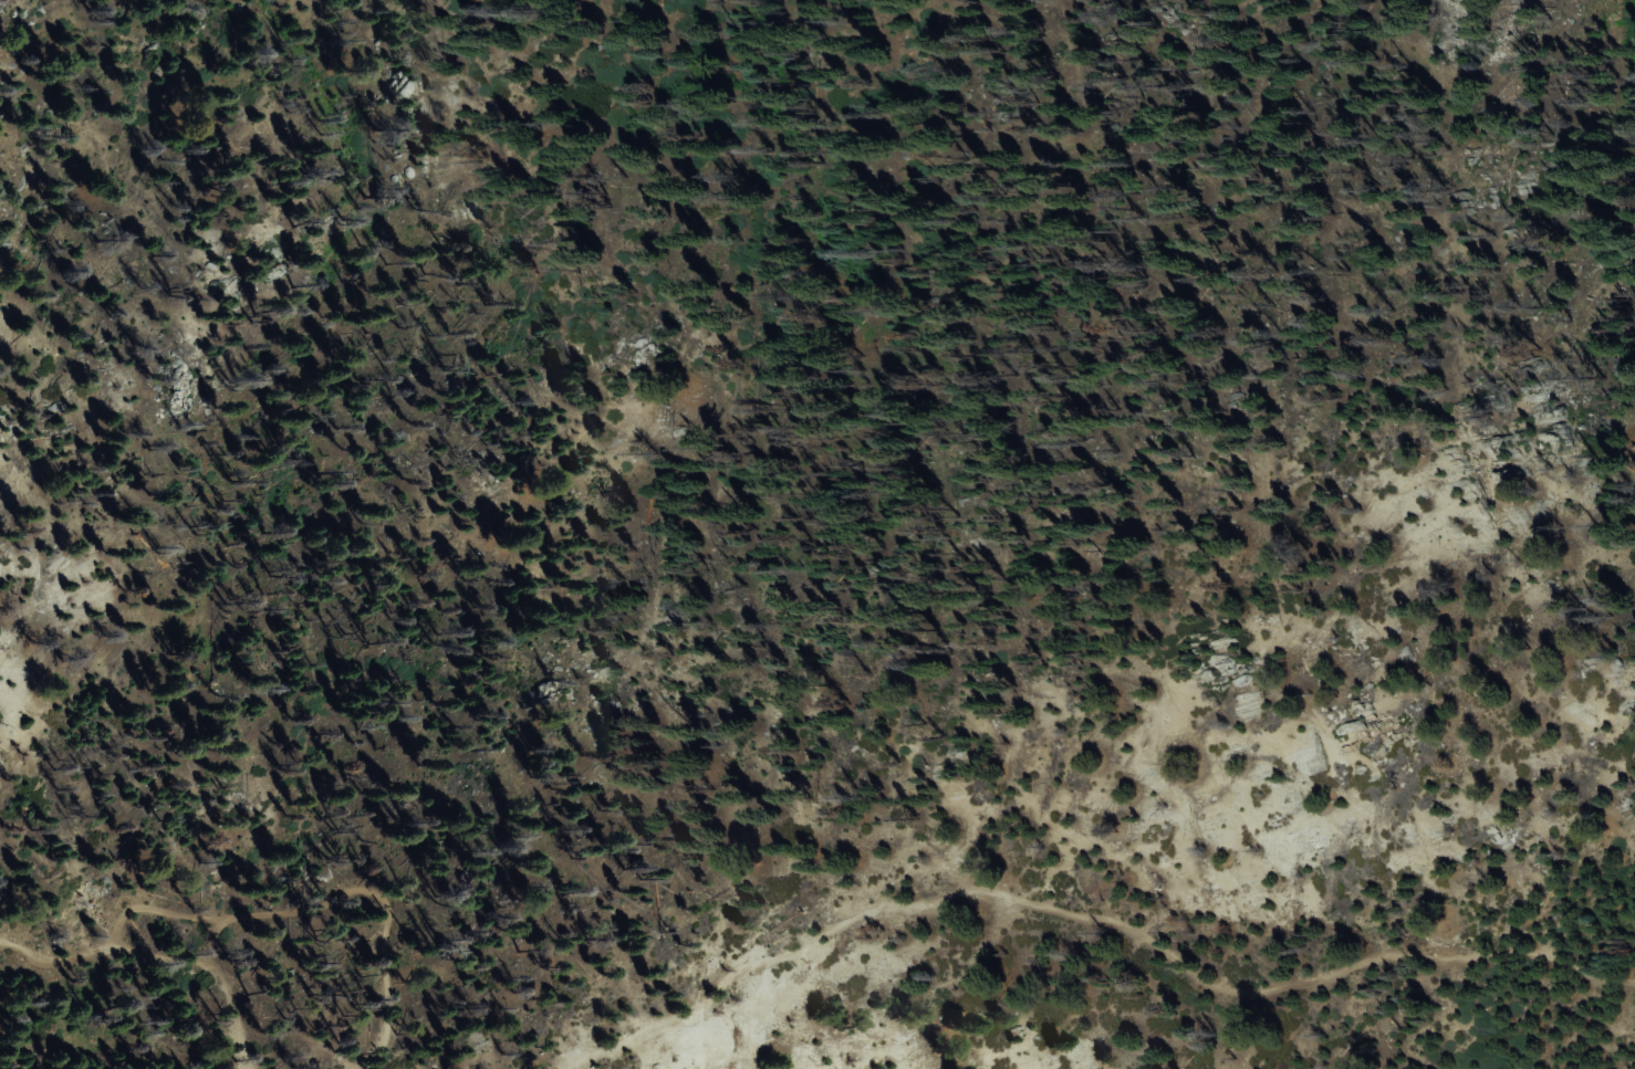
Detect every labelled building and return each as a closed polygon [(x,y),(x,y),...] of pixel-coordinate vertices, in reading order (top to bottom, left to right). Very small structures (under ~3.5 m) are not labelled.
[(697,103),(695,97),(684,102),(687,107),(697,103)]
